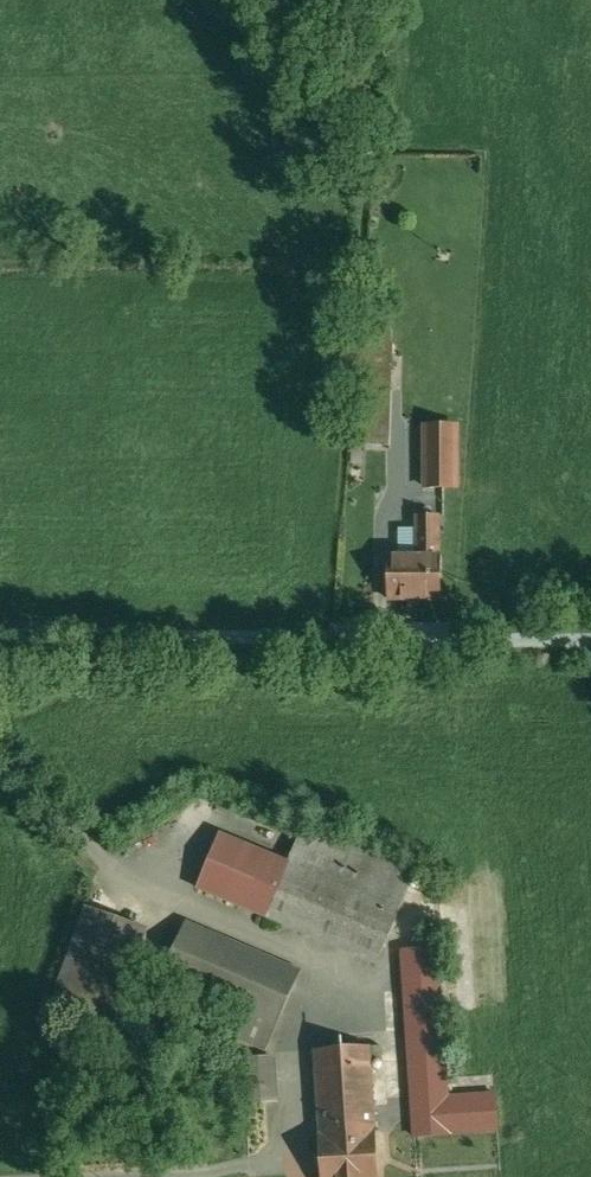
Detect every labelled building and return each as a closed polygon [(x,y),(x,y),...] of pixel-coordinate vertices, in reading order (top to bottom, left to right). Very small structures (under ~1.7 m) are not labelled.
[(457,425),(426,425),(426,487),(457,487),(457,425)] [(439,515),(418,515),(417,555),(439,555),(439,515)] [(417,555),(388,556),(388,598),(441,598),(440,556),(439,555),(417,555)] [(416,872),(305,826),(290,861),(266,919),(378,964),(416,872)] [(196,890),(266,919),(290,861),(220,832),(196,890)] [(148,929),(85,907),(51,1004),(114,1026),(148,929)] [(300,970),(188,922),(183,933),(296,981),(300,970)] [(296,981),(183,933),(164,979),(276,1027),(296,981)] [(449,1097),(438,947),(402,950),(414,1136),(498,1130),(496,1094),(449,1097)] [(370,1046),(315,1050),(320,1133),(358,1130),(356,1101),(374,1100),(371,1059),(370,1046)] [(382,1046),(370,1046),(371,1059),(382,1058),(382,1046)] [(277,1055),(238,1058),(241,1104),(280,1102),(277,1055)] [(356,1101),(358,1130),(320,1133),(319,1133),(322,1176),(379,1176),(374,1100),(356,1101)]
